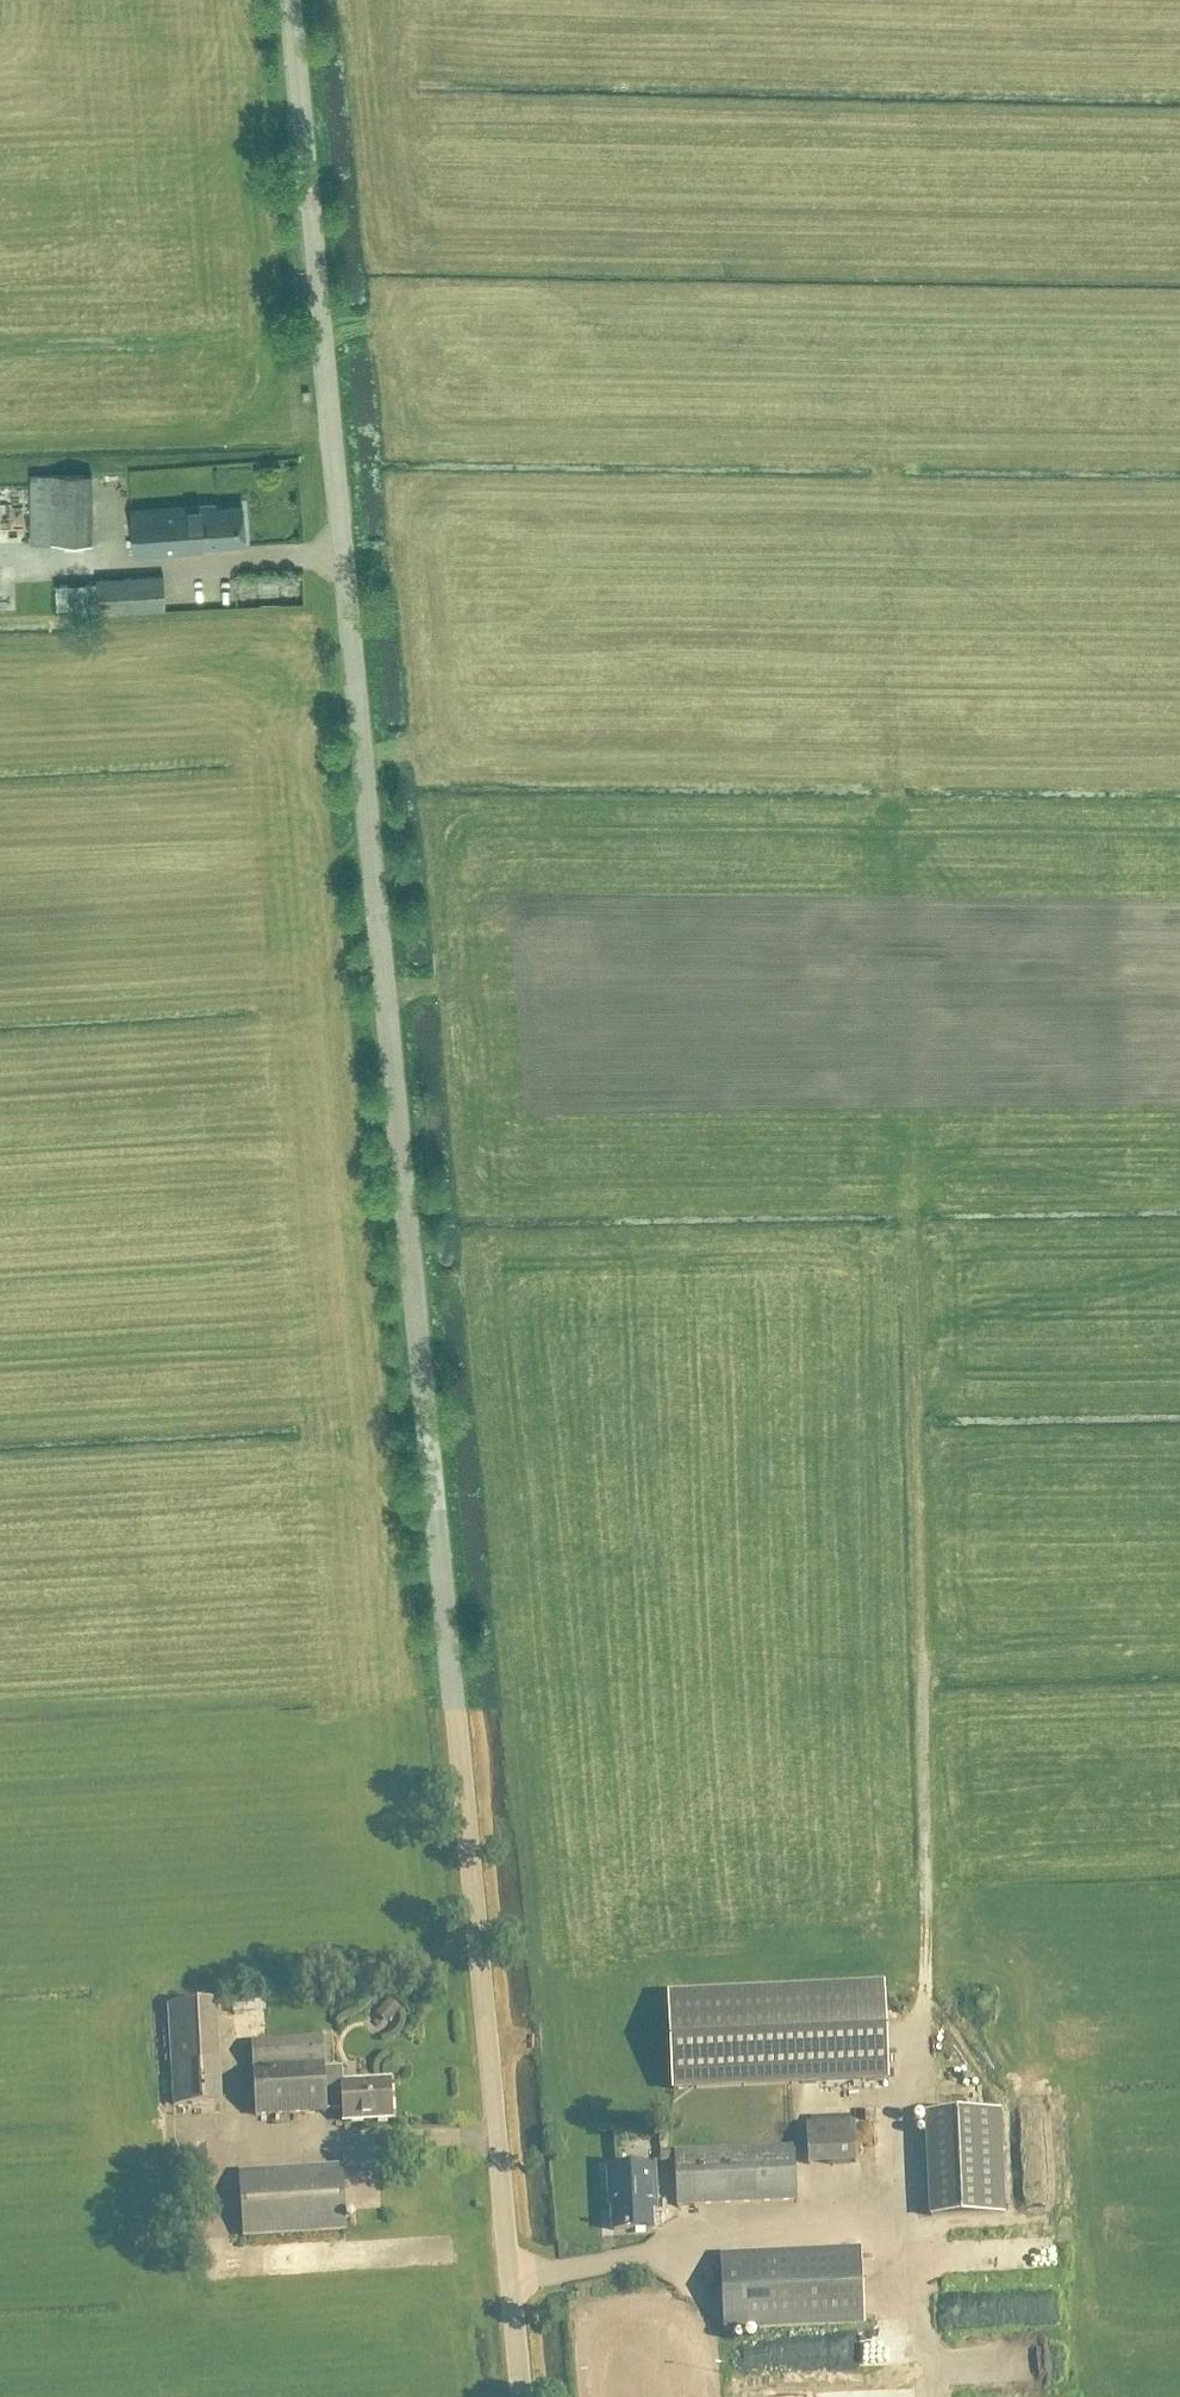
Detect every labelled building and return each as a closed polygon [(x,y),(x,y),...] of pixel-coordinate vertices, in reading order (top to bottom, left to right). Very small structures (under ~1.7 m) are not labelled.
[(85,541),(85,472),(30,472),(30,541),(85,541)] [(217,506),(216,499),(129,506),(133,553),(197,549),(197,544),(244,541),(242,504),(217,506)] [(98,611),(165,608),(163,572),(96,576),(98,611)] [(882,1987),(668,1997),(672,2092),(886,2082),(882,1987)] [(267,2040),(264,2003),(233,2007),(234,2044),(249,2043),(253,2117),(325,2113),(325,2112),(343,2111),(343,2123),(392,2120),(390,2082),(341,2085),(341,2091),(324,2092),(321,2036),(267,2040)] [(171,2107),(222,2105),(216,2004),(165,2006),(171,2107)] [(929,2220),(1004,2216),(1000,2112),(924,2115),(929,2220)] [(808,2167),(855,2165),(853,2123),(806,2125),(808,2167)] [(674,2207),(795,2202),(794,2149),(673,2154),(674,2207)] [(242,2237),(345,2231),(341,2166),(238,2173),(242,2237)] [(656,2213),(654,2167),(606,2170),(608,2200),(610,2200),(612,2235),(651,2233),(650,2213),(656,2213)] [(719,2331),(859,2326),(856,2250),(717,2255),(719,2331)] [(829,2368),(828,2351),(736,2355),(736,2373),(829,2368)]
